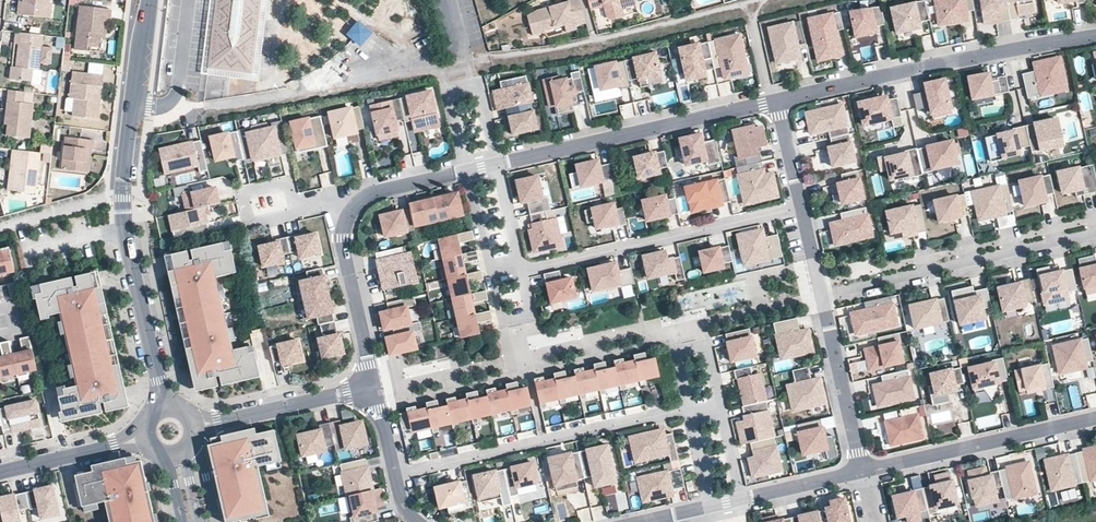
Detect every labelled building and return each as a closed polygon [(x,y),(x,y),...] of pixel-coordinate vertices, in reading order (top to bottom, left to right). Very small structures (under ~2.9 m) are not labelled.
[(20,12),(43,15),(45,0),(21,0),(20,12)] [(203,62),(247,67),(256,0),(215,0),(212,27),(207,26),(203,62)] [(581,0),(565,0),(565,1),(536,9),(527,16),(533,36),(572,25),(574,30),(588,26),(581,0)] [(589,12),(603,8),(605,18),(610,21),(624,18),(622,8),(636,5),(635,0),(586,0),(589,12)] [(925,0),(915,0),(916,5),(894,9),(898,32),(921,27),(920,22),(930,20),(925,0)] [(974,0),(939,0),(943,24),(970,19),(969,10),(976,9),(974,0)] [(1008,0),(983,0),(987,23),(1011,18),(1008,0)] [(1034,0),(1008,0),(1011,18),(1021,17),(1020,13),(1035,10),(1034,0)] [(108,20),(109,8),(79,5),(74,48),(85,48),(85,45),(94,44),(97,18),(108,20)] [(886,24),(881,5),(852,12),(857,37),(877,32),(876,26),(886,24)] [(844,29),(841,12),(810,18),(819,60),(841,56),(835,31),(844,29)] [(806,42),(800,20),(770,28),(779,62),(802,56),(799,44),(806,42)] [(354,24),(343,38),(356,48),(367,35),(354,24)] [(41,34),(14,31),(13,41),(17,42),(15,65),(12,64),(9,76),(29,79),(30,67),(37,68),(37,61),(50,61),(52,46),(40,45),(41,34)] [(748,65),(740,33),(707,41),(711,57),(714,68),(724,66),(726,72),(730,71),(731,77),(742,75),(740,67),(748,65)] [(711,57),(707,41),(679,48),(684,71),(705,66),(702,59),(711,57)] [(662,75),(656,53),(628,61),(633,77),(640,75),(643,86),(651,84),(649,79),(662,75)] [(1065,82),(1059,56),(1037,62),(1039,70),(1023,74),(1030,98),(1056,91),(1054,84),(1065,82)] [(631,88),(625,60),(596,66),(602,89),(619,86),(621,90),(631,88)] [(808,65),(804,66),(803,60),(797,61),(800,76),(810,74),(808,65)] [(584,90),(580,71),(571,73),(572,78),(563,80),(562,74),(545,78),(548,92),(556,90),(561,112),(572,109),(570,101),(577,100),(576,92),(584,90)] [(103,74),(80,72),(79,83),(68,83),(67,95),(73,96),(72,113),(98,117),(103,74)] [(992,81),(990,73),(970,77),(974,97),(1008,90),(1006,79),(992,81)] [(532,101),(526,74),(498,79),(500,89),(494,91),(495,100),(501,99),(502,107),(507,106),(532,101)] [(946,98),(941,80),(928,84),(930,93),(916,96),(919,109),(929,106),(931,113),(940,111),(941,116),(955,113),(951,97),(946,98)] [(705,99),(718,99),(717,86),(705,86),(705,99)] [(23,90),(8,89),(6,101),(12,101),(8,134),(29,137),(32,103),(22,102),(23,90)] [(423,92),(399,98),(405,119),(405,121),(417,119),(418,124),(414,125),(415,132),(440,126),(434,102),(426,104),(423,92)] [(900,115),(896,99),(880,103),(878,96),(860,101),(866,124),(900,115)] [(405,119),(399,98),(371,106),(379,133),(388,130),(391,138),(399,136),(396,121),(405,119)] [(537,127),(532,101),(507,106),(513,133),(537,127)] [(623,119),(633,115),(629,104),(619,107),(623,119)] [(839,106),(799,116),(805,138),(828,133),(844,129),(839,106)] [(360,107),(330,113),(335,137),(350,136),(349,132),(365,129),(360,107)] [(320,115),(292,122),(297,146),(308,144),(310,149),(327,144),(320,115)] [(1064,143),(1058,117),(1025,126),(1030,146),(1032,151),(1064,143)] [(237,130),(237,131),(244,159),(245,163),(289,153),(282,120),(267,124),(269,129),(252,132),(251,127),(237,130)] [(746,128),(729,131),(731,141),(736,140),(738,152),(733,153),(738,172),(765,166),(762,148),(768,147),(764,126),(754,127),(753,121),(743,123),(746,128)] [(1030,146),(1025,126),(985,136),(992,163),(1009,158),(1008,152),(1030,146)] [(844,129),(828,133),(831,146),(827,148),(832,168),(853,163),(844,129)] [(244,159),(237,131),(211,137),(216,160),(226,158),(227,161),(234,159),(235,162),(244,159)] [(702,142),(699,132),(681,137),(688,165),(720,156),(715,139),(702,142)] [(92,148),(93,138),(64,136),(61,168),(81,170),(81,161),(83,161),(85,148),(92,148)] [(208,170),(201,140),(159,150),(164,173),(198,165),(199,172),(208,170)] [(953,147),(951,141),(919,150),(924,170),(958,160),(957,154),(961,153),(959,145),(953,147)] [(886,151),(875,154),(878,169),(889,167),(891,178),(910,173),(912,179),(925,176),(917,144),(906,146),(908,153),(886,159),(886,151)] [(34,151),(11,149),(10,159),(13,160),(10,188),(34,192),(36,162),(33,162),(34,151)] [(666,150),(635,157),(639,177),(659,173),(658,168),(669,165),(666,150)] [(617,177),(613,162),(599,165),(598,160),(575,166),(580,185),(617,177)] [(765,175),(765,166),(738,172),(744,196),(751,194),(753,203),(779,197),(774,173),(765,175)] [(1093,166),(1056,174),(1061,198),(1075,195),(1076,198),(1095,194),(1095,181),(1093,166)] [(844,206),(866,200),(859,168),(841,173),(843,184),(834,186),(836,194),(841,192),(844,206)] [(322,187),(333,185),(330,172),(320,174),(322,187)] [(1052,195),(1048,176),(1017,183),(1023,210),(1048,205),(1046,197),(1052,195)] [(539,177),(517,182),(522,201),(527,201),(531,216),(553,210),(549,196),(544,197),(539,177)] [(731,202),(725,178),(693,186),(695,194),(690,195),(694,211),(704,209),(705,213),(712,211),(711,206),(731,202)] [(189,194),(187,185),(173,188),(174,195),(183,194),(187,211),(204,207),(220,204),(217,188),(189,194)] [(1012,215),(1006,187),(972,194),(978,223),(1012,215)] [(413,225),(414,229),(465,216),(460,196),(452,198),(450,191),(418,199),(420,205),(409,208),(413,225)] [(665,192),(642,198),(647,219),(679,210),(675,195),(667,198),(665,192)] [(961,196),(932,205),(938,225),(967,217),(961,196)] [(615,208),(614,204),(585,210),(588,223),(595,222),(596,228),(614,224),(615,227),(628,224),(624,206),(615,208)] [(216,206),(207,208),(209,217),(217,216),(216,206)] [(928,237),(922,206),(884,214),(888,236),(915,230),(917,239),(928,237)] [(187,211),(169,215),(175,239),(209,231),(204,207),(187,211)] [(409,208),(381,214),(385,235),(414,229),(413,225),(409,208)] [(872,236),(865,208),(840,214),(842,221),(831,224),(836,245),(872,236)] [(553,210),(531,216),(534,226),(529,227),(535,251),(561,244),(553,210)] [(765,237),(764,229),(738,235),(745,265),(783,256),(778,234),(765,237)] [(471,231),(439,239),(444,258),(462,254),(459,244),(474,240),(471,231)] [(296,236),(287,238),(290,253),(300,251),(301,256),(320,252),(316,235),(297,239),(296,236)] [(279,244),(260,248),(264,267),(284,263),(282,254),(290,253),(287,238),(278,240),(279,244)] [(232,250),(228,242),(197,249),(198,254),(177,259),(180,274),(174,276),(196,371),(199,370),(203,388),(220,384),(219,379),(227,377),(228,384),(261,377),(250,330),(236,334),(223,277),(239,274),(238,266),(244,265),(240,248),(232,250)] [(732,260),(729,245),(701,251),(705,272),(724,268),(723,262),(732,260)] [(8,247),(0,249),(0,274),(3,273),(1,268),(13,265),(8,247)] [(401,247),(376,252),(384,291),(418,284),(412,252),(402,254),(401,247)] [(462,254),(444,258),(449,279),(465,275),(464,264),(479,261),(476,251),(462,254)] [(664,251),(644,257),(650,278),(674,271),(677,282),(687,279),(680,256),(667,260),(664,251)] [(1079,259),(1088,294),(1095,292),(1095,259),(1095,255),(1079,259)] [(617,272),(615,265),(590,271),(594,290),(623,283),(624,288),(636,285),(632,268),(617,272)] [(1049,267),(1036,270),(1045,305),(1070,299),(1068,292),(1078,290),(1073,269),(1050,275),(1049,267)] [(327,293),(321,268),(308,272),(310,279),(299,281),(304,299),(327,293)] [(465,275),(449,279),(453,297),(469,294),(468,283),(483,280),(481,270),(465,275)] [(560,281),(557,271),(545,274),(552,304),(578,298),(573,278),(560,281)] [(1030,278),(1021,280),(1022,285),(999,291),(1005,314),(1037,306),(1030,278)] [(74,282),(34,291),(36,299),(41,321),(47,320),(56,318),(69,374),(54,377),(64,421),(100,412),(99,406),(105,405),(105,408),(123,404),(119,388),(122,387),(96,280),(75,285),(74,282)] [(20,296),(16,281),(7,283),(11,298),(20,296)] [(971,292),(970,286),(954,290),(962,325),(974,322),(973,316),(984,314),(983,309),(990,307),(986,289),(971,292)] [(633,287),(621,288),(623,299),(634,298),(633,287)] [(469,294),(453,297),(459,318),(475,313),(472,304),(488,300),(486,291),(469,294)] [(327,293),(304,299),(309,318),(318,316),(321,325),(335,321),(327,293)] [(405,299),(387,302),(388,311),(380,313),(384,330),(394,328),(411,324),(407,307),(416,305),(414,296),(405,299)] [(897,324),(890,297),(864,303),(866,311),(852,314),(856,333),(897,324)] [(950,321),(945,297),(911,305),(916,328),(950,321)] [(490,310),(475,313),(459,318),(463,337),(480,334),(477,323),(492,320),(490,310)] [(798,317),(773,323),(781,359),(814,353),(809,329),(801,331),(798,317)] [(335,321),(321,325),(324,338),(319,339),(323,356),(342,351),(335,321)] [(419,321),(411,324),(394,328),(396,337),(387,339),(391,353),(413,347),(409,332),(421,329),(419,321)] [(750,329),(726,334),(732,360),(756,355),(750,329)] [(899,333),(879,337),(882,350),(877,352),(876,347),(865,350),(870,371),(897,365),(893,344),(902,342),(899,333)] [(36,368),(29,336),(20,338),(23,352),(12,354),(17,373),(18,377),(29,375),(28,370),(36,368)] [(1095,365),(1088,338),(1054,347),(1061,373),(1095,365)] [(9,340),(0,342),(0,345),(3,357),(0,357),(0,377),(17,373),(12,354),(9,340)] [(299,340),(270,347),(273,361),(283,359),(284,364),(304,359),(299,340)] [(646,355),(634,357),(636,364),(640,380),(641,386),(646,385),(645,379),(659,375),(655,359),(647,361),(646,355)] [(1004,358),(970,366),(975,390),(1008,380),(1004,358)] [(626,383),(640,380),(636,364),(625,366),(623,359),(614,360),(616,368),(619,384),(622,390),(627,389),(626,383)] [(606,364),(595,367),(596,373),(600,389),(601,395),(607,394),(605,387),(619,384),(616,368),(607,370),(606,364)] [(1050,365),(1017,371),(1021,390),(1037,386),(1038,391),(1054,386),(1050,365)] [(787,386),(793,410),(825,402),(819,379),(812,381),(809,366),(793,370),(796,384),(787,386)] [(750,367),(735,370),(737,378),(740,378),(746,405),(765,400),(759,374),(752,376),(750,367)] [(964,382),(960,367),(937,372),(940,383),(929,385),(933,405),(949,401),(947,391),(957,389),(956,384),(964,382)] [(576,377),(580,394),(581,399),(586,398),(585,392),(600,389),(596,373),(585,375),(584,368),(574,370),(576,377)] [(915,397),(908,370),(882,376),(884,384),(874,387),(879,407),(915,397)] [(566,373),(555,375),(555,382),(560,398),(561,404),(567,402),(566,397),(580,394),(576,377),(568,379),(566,373)] [(543,377),(534,379),(541,409),(548,407),(546,401),(560,398),(555,382),(544,384),(543,377)] [(507,386),(507,393),(509,401),(510,408),(513,415),(519,413),(517,407),(531,404),(528,388),(520,390),(518,384),(507,386)] [(509,401),(507,393),(497,395),(495,387),(486,389),(488,397),(491,413),(493,419),(499,418),(498,412),(510,408),(509,401)] [(466,396),(467,402),(471,417),(473,424),(479,422),(478,416),(491,413),(488,397),(479,399),(478,393),(466,396)] [(446,399),(448,407),(452,422),(454,428),(459,427),(458,421),(471,417),(467,402),(457,404),(455,397),(446,399)] [(768,401),(771,414),(779,412),(775,399),(768,401)] [(0,408),(0,417),(2,424),(4,434),(41,425),(35,400),(0,408)] [(765,400),(746,405),(741,406),(747,431),(740,434),(743,445),(750,443),(774,437),(765,400)] [(452,422),(448,407),(439,409),(438,402),(427,404),(428,411),(432,427),(433,433),(439,432),(437,426),(452,422)] [(1045,404),(1046,417),(1057,415),(1055,403),(1045,404)] [(408,412),(398,414),(402,430),(415,427),(416,431),(432,427),(428,411),(417,414),(415,406),(407,408),(408,412)] [(886,423),(892,444),(923,437),(915,406),(901,410),(904,419),(886,423)] [(1012,413),(1002,416),(1005,425),(1014,423),(1012,413)] [(819,418),(795,424),(803,454),(827,448),(819,418)] [(340,421),(329,423),(334,446),(336,452),(367,445),(364,427),(357,423),(341,427),(340,421)] [(962,434),(972,432),(969,422),(959,424),(962,434)] [(321,430),(299,436),(303,454),(334,446),(329,423),(320,426),(321,430)] [(41,425),(4,434),(4,435),(41,426),(41,425)] [(208,445),(226,521),(231,521),(269,513),(258,466),(281,461),(274,430),(208,445)] [(658,432),(630,438),(633,454),(646,453),(647,460),(669,456),(671,462),(679,459),(672,433),(658,437),(658,432)] [(774,437),(750,443),(754,457),(750,457),(755,475),(782,470),(774,437)] [(608,446),(578,452),(584,478),(593,476),(596,486),(617,482),(608,446)] [(1076,453),(1082,483),(1095,480),(1095,448),(1076,453)] [(578,452),(549,459),(555,485),(558,484),(584,478),(578,452)] [(1076,453),(1047,459),(1053,489),(1082,483),(1076,453)] [(350,462),(340,464),(347,495),(373,490),(366,458),(350,462)] [(75,475),(82,505),(104,500),(109,521),(155,521),(140,459),(75,475)] [(1029,460),(999,468),(1000,474),(1003,486),(1006,500),(1037,493),(1029,460)] [(532,464),(507,471),(514,495),(520,494),(518,488),(537,483),(532,464)] [(983,467),(969,471),(978,504),(997,499),(996,488),(1003,486),(1000,474),(986,478),(983,467)] [(680,468),(639,478),(645,501),(674,495),(673,488),(685,486),(680,468)] [(504,469),(474,476),(479,497),(500,492),(499,488),(508,486),(504,469)] [(937,484),(919,489),(924,512),(957,503),(950,474),(936,478),(937,484)] [(913,489),(921,487),(918,476),(910,479),(913,489)] [(467,479),(438,485),(442,507),(463,503),(465,509),(473,508),(467,479)] [(0,498),(0,515),(2,514),(4,521),(23,521),(20,509),(30,507),(31,509),(40,506),(42,518),(60,514),(53,486),(0,498)] [(347,495),(353,521),(374,521),(380,520),(377,506),(383,504),(380,489),(373,490),(347,495)] [(919,489),(891,495),(896,519),(924,512),(919,489)] [(820,521),(849,521),(844,499),(830,503),(832,508),(818,512),(818,515),(820,521)] [(593,521),(590,508),(577,511),(580,521),(589,521),(593,521)] [(790,518),(791,521),(820,521),(818,515),(812,517),(811,513),(790,518)]
